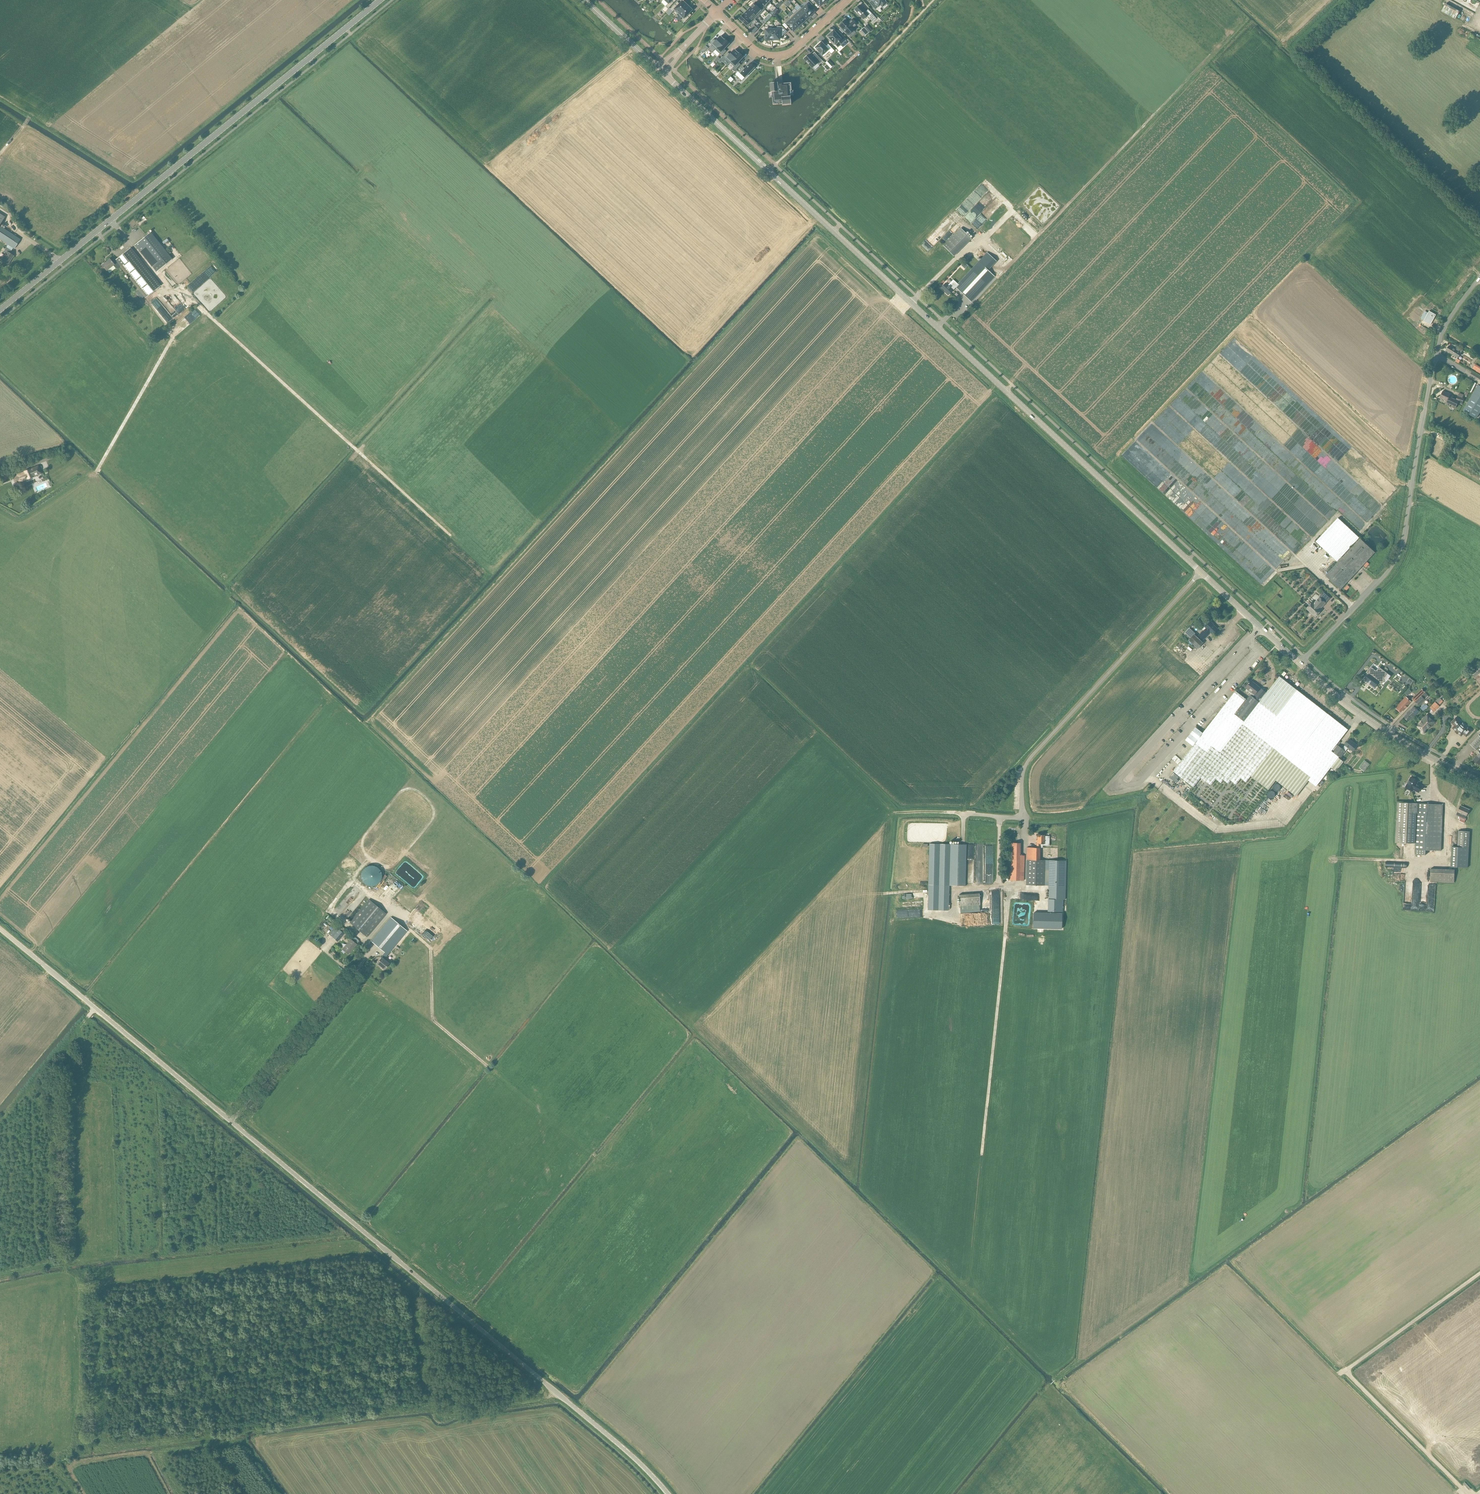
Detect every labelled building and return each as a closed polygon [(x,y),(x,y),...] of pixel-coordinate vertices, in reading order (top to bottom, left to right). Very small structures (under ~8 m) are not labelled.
[(760,5),(765,10),(771,3),(769,1),(768,0),(759,0),(762,3),(760,5)] [(802,8),(810,18),(810,17),(811,17),(811,16),(812,15),(812,14),(814,12),(810,7),(813,5),(808,0),(806,3),(807,4),(802,8)] [(870,3),(875,9),(880,5),(882,7),(886,3),(884,1),(885,0),(873,0),(870,3)] [(684,2),(683,1),(677,6),(675,4),(671,9),(673,11),(675,10),(679,14),(688,4),(685,1),(684,2)] [(685,22),(689,18),(687,15),(692,10),(691,9),(692,8),(688,4),(679,14),(684,18),(682,20),(685,22)] [(754,4),(750,8),(758,16),(765,10),(760,5),(758,8),(754,4)] [(860,4),(854,10),(863,20),(867,16),(873,22),(877,19),(868,9),(866,11),(860,4)] [(1446,4),(1443,8),(1441,12),(1455,19),(1460,12),(1446,4)] [(797,11),(805,20),(807,18),(808,18),(809,18),(810,17),(810,18),(802,8),(801,7),(797,11)] [(750,8),(747,11),(755,19),(758,16),(750,8)] [(747,11),(744,14),(752,23),(755,19),(747,11)] [(793,14),(802,23),(805,20),(797,11),(793,14)] [(748,27),(752,23),(744,14),(739,19),(748,27)] [(790,18),(799,28),(799,27),(800,27),(800,26),(800,25),(802,23),(793,14),(790,18)] [(799,28),(790,18),(782,25),(786,29),(789,27),(793,31),(795,29),(796,29),(797,29),(798,28),(799,28)] [(845,19),(838,26),(848,36),(855,30),(853,28),(858,24),(852,19),(848,22),(845,19)] [(777,28),(772,28),(772,30),(773,30),(772,41),(773,41),(774,41),(775,40),(776,40),(779,40),(779,37),(781,37),(782,36),(787,32),(782,26),(777,26),(777,28)] [(833,30),(826,36),(835,46),(835,45),(838,48),(846,41),(846,40),(838,31),(836,33),(833,30)] [(713,39),(709,43),(716,49),(724,40),(720,36),(715,41),(713,39)] [(716,49),(715,50),(720,54),(722,56),(726,51),(725,49),(730,44),(725,39),(724,40),(716,49)] [(821,42),(816,48),(822,55),(824,57),(829,51),(831,54),(834,51),(828,44),(825,47),(821,42)] [(728,52),(723,57),(730,63),(739,53),(735,49),(730,54),(728,52)] [(739,53),(730,63),(734,67),(733,68),(735,71),(741,65),(739,63),(744,57),(739,52),(739,53)] [(810,53),(803,59),(812,68),(817,63),(819,65),(823,61),(814,52),(811,55),(810,53)] [(743,66),(736,73),(739,76),(742,73),(747,77),(755,66),(750,62),(745,68),(743,66)] [(783,84),(778,84),(778,83),(777,83),(770,83),(770,93),(771,93),(773,105),(782,105),(782,106),(792,105),(791,91),(792,91),(791,83),(783,84)] [(8,245),(4,252),(6,253),(1,261),(4,262),(4,263),(5,263),(8,265),(13,256),(10,253),(13,248),(14,249),(20,239),(0,226),(0,239),(8,245)] [(960,228),(943,246),(953,256),(971,239),(960,228)] [(150,232),(135,245),(138,249),(154,268),(157,272),(172,259),(169,256),(168,255),(165,250),(155,238),(154,236),(150,232)] [(117,269),(121,266),(145,296),(160,284),(131,248),(117,260),(113,263),(110,259),(102,265),(106,271),(114,265),(117,269)] [(945,283),(944,285),(941,288),(948,295),(953,290),(953,291),(956,287),(971,302),(995,276),(988,270),(996,261),(987,253),(958,284),(953,280),(948,285),(945,283)] [(955,279),(961,273),(957,270),(951,276),(955,279)] [(1424,320),(1424,321),(1431,325),(1436,315),(1429,311),(1428,313),(1426,317),(1424,320)] [(1446,351),(1450,353),(1458,358),(1461,353),(1449,346),(1446,351)] [(1463,411),(1476,419),(1479,412),(1479,386),(1478,385),(1463,411)] [(1443,391),(1440,398),(1447,401),(1446,404),(1450,406),(1449,406),(1450,407),(1450,406),(1455,408),(1456,405),(1457,403),(1458,402),(1462,404),(1464,399),(1463,398),(1458,396),(1457,398),(1457,399),(1455,399),(1455,400),(1452,398),(1453,396),(1450,395),(1447,393),(1443,391)] [(38,466),(32,469),(35,476),(36,476),(42,474),(40,469),(39,467),(38,466)] [(31,468),(28,469),(24,471),(24,472),(16,475),(19,482),(31,478),(34,477),(31,468)] [(32,484),(35,492),(52,487),(49,478),(32,484)] [(1316,541),(1316,542),(1338,562),(1331,570),(1329,571),(1327,574),(1325,575),(1326,575),(1330,579),(1337,586),(1341,589),(1375,552),(1372,549),(1360,538),(1358,536),(1356,535),(1338,518),(1333,523),(1331,525),(1316,541)] [(1327,566),(1321,572),(1325,576),(1325,575),(1327,574),(1329,571),(1331,570),(1327,566)] [(1310,605),(1307,609),(1315,617),(1322,610),(1320,608),(1321,606),(1322,607),(1326,603),(1328,600),(1330,598),(1325,592),(1320,597),(1314,603),(1313,602),(1310,605)] [(1201,628),(1204,631),(1199,636),(1203,640),(1210,633),(1213,635),(1219,629),(1211,622),(1208,624),(1206,622),(1201,628)] [(1189,629),(1185,632),(1191,638),(1189,640),(1198,649),(1204,643),(1194,634),(1192,631),(1189,629)] [(1471,673),(1475,677),(1479,673),(1479,666),(1471,673)] [(1376,671),(1371,667),(1367,672),(1369,674),(1365,680),(1368,682),(1369,682),(1370,683),(1370,684),(1375,687),(1379,682),(1382,684),(1389,674),(1379,667),(1376,671)] [(1268,690),(1266,693),(1260,701),(1251,695),(1247,700),(1236,691),(1203,733),(1198,729),(1188,742),(1193,746),(1173,771),(1194,787),(1201,778),(1211,785),(1216,779),(1221,783),(1224,780),(1229,784),(1231,781),(1236,785),(1241,778),(1246,782),(1251,776),(1259,782),(1268,790),(1276,780),(1296,796),(1309,781),(1316,786),(1332,767),(1337,771),(1343,764),(1344,762),(1339,758),(1339,757),(1340,758),(1346,751),(1345,751),(1342,749),(1337,744),(1348,730),(1280,676),(1268,690)] [(1251,681),(1246,688),(1253,693),(1251,695),(1260,701),(1266,693),(1251,681)] [(1411,699),(1415,702),(1425,692),(1421,688),(1416,694),(1411,699)] [(1425,692),(1415,702),(1418,706),(1424,700),(1425,700),(1429,696),(1425,692)] [(1434,712),(1440,706),(1439,706),(1443,701),(1441,699),(1444,696),(1442,695),(1430,708),(1434,712)] [(1406,697),(1399,704),(1396,708),(1401,712),(1411,702),(1406,697)] [(1414,716),(1419,711),(1414,707),(1404,717),(1409,721),(1414,716)] [(1427,715),(1425,717),(1421,721),(1422,721),(1417,726),(1421,731),(1422,732),(1423,733),(1424,733),(1425,732),(1425,731),(1429,726),(1430,727),(1435,722),(1427,715)] [(1452,722),(1452,723),(1452,724),(1453,724),(1454,725),(1455,725),(1453,728),(1461,736),(1463,734),(1466,737),(1471,731),(1468,728),(1466,730),(1458,723),(1459,721),(1456,718),(1454,721),(1453,721),(1452,722)] [(1474,741),(1470,744),(1479,752),(1479,753),(1474,759),(1479,765),(1479,764),(1479,747),(1479,746),(1479,736),(1479,735),(1474,741)] [(1350,739),(1342,749),(1345,751),(1348,748),(1353,751),(1358,745),(1350,739)] [(1169,754),(1158,767),(1161,770),(1172,757),(1169,754)] [(1359,767),(1364,772),(1364,771),(1370,764),(1365,760),(1359,767)] [(1170,777),(1177,782),(1178,784),(1180,782),(1179,780),(1177,779),(1179,777),(1173,772),(1170,777)] [(1419,785),(1417,784),(1418,781),(1411,777),(1405,787),(1413,791),(1414,790),(1419,792),(1422,786),(1419,785)] [(1443,804),(1417,803),(1398,802),(1396,843),(1412,843),(1413,813),(1417,814),(1415,855),(1426,855),(1426,850),(1441,851),(1443,804)] [(1460,806),(1457,812),(1456,815),(1459,816),(1458,818),(1460,819),(1460,821),(1465,823),(1466,819),(1465,819),(1469,810),(1460,806)] [(1452,847),(1451,867),(1458,867),(1468,868),(1469,847),(1470,831),(1458,831),(1457,847),(1452,847)] [(1027,855),(1026,885),(1045,886),(1045,885),(1045,860),(1040,860),(1040,848),(1042,848),(1043,845),(1049,845),(1049,841),(1049,836),(1045,836),(1045,835),(1038,835),(1037,840),(1036,848),(1029,847),(1027,847),(1027,852),(1027,855)] [(1010,843),(1010,848),(1009,880),(1024,880),(1025,855),(1020,855),(1020,843),(1010,843)] [(928,897),(928,910),(949,910),(949,885),(966,886),(967,844),(949,844),(940,844),(930,844),(929,844),(929,885),(928,889),(928,897)] [(1048,893),(1048,911),(1062,912),(1063,900),(1065,900),(1066,860),(1052,860),(1049,860),(1048,885),(1048,893)] [(361,873),(361,876),(361,878),(363,881),(364,883),(367,885),(370,886),(373,886),(375,885),(378,884),(380,882),(381,879),(382,876),(381,873),(380,871),(379,868),(376,866),(373,865),(370,865),(367,866),(365,868),(363,870),(361,873)] [(1430,882),(1454,883),(1455,869),(1431,869),(1430,882)] [(1435,912),(1435,893),(1427,893),(1427,884),(1422,884),(1422,900),(1427,900),(1427,912),(1435,912)] [(961,912),(982,911),(981,893),(960,894),(961,912)] [(350,923),(367,937),(386,913),(369,899),(350,923)] [(1034,913),(1034,928),(1063,928),(1063,913),(1034,913)] [(391,917),(374,937),(371,941),(385,952),(381,957),(381,956),(380,957),(381,957),(376,963),(379,965),(380,965),(384,968),(384,969),(389,963),(384,959),(407,931),(391,917)] [(426,922),(424,927),(437,934),(439,929),(426,922)] [(342,926),(340,930),(336,927),(329,934),(338,942),(344,934),(343,933),(344,932),(353,940),(354,938),(345,931),(346,930),(342,926)] [(342,949),(344,951),(348,954),(357,944),(351,939),(342,949)]
